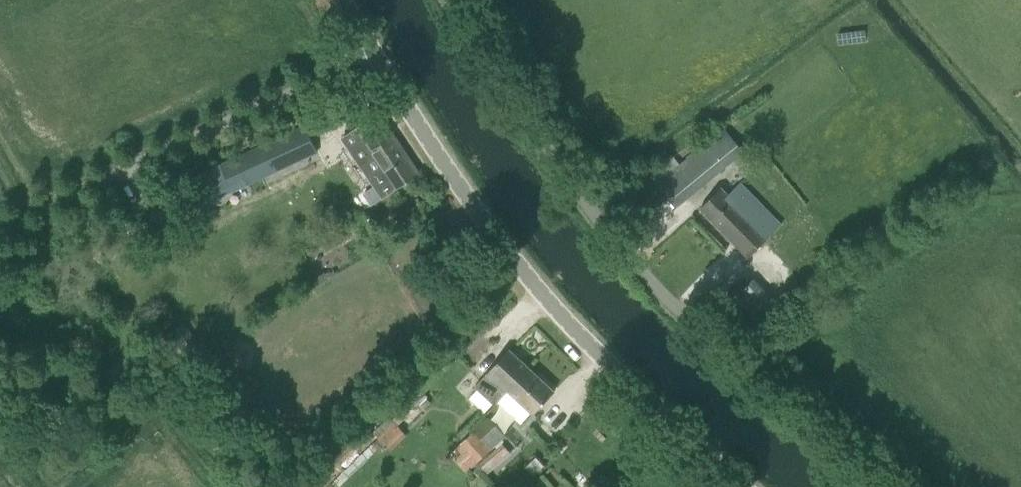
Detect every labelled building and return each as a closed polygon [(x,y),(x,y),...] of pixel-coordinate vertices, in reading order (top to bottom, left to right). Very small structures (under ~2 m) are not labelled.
[(373,156),(396,190),(418,175),(379,116),(352,134),(369,159),(373,156)] [(672,155),(649,174),(657,185),(676,208),(691,195),(725,167),(744,151),(723,126),(686,157),(687,159),(680,164),(672,155)] [(178,186),(189,211),(318,152),(306,127),(178,186)] [(701,208),(749,257),(781,225),(740,183),(728,195),(721,188),(701,208)] [(374,187),(363,194),(371,206),(382,199),(374,187)] [(163,337),(181,364),(201,351),(184,324),(163,337)] [(475,387),(494,405),(529,368),(509,350),(475,387)] [(529,368),(508,391),(534,414),(541,407),(555,392),(529,368)] [(409,398),(421,412),(431,403),(418,389),(409,398)] [(400,405),(389,415),(399,425),(409,415),(400,405)] [(475,431),(492,448),(507,433),(490,416),(475,431)] [(388,428),(378,438),(390,453),(408,436),(401,429),(395,422),(388,428)] [(450,454),(466,472),(490,451),(473,433),(450,454)] [(479,463),(486,470),(509,450),(503,443),(479,463)] [(479,466),(474,471),(480,478),(486,472),(479,466)] [(490,477),(499,486),(502,486),(507,482),(497,471),(490,477)]
